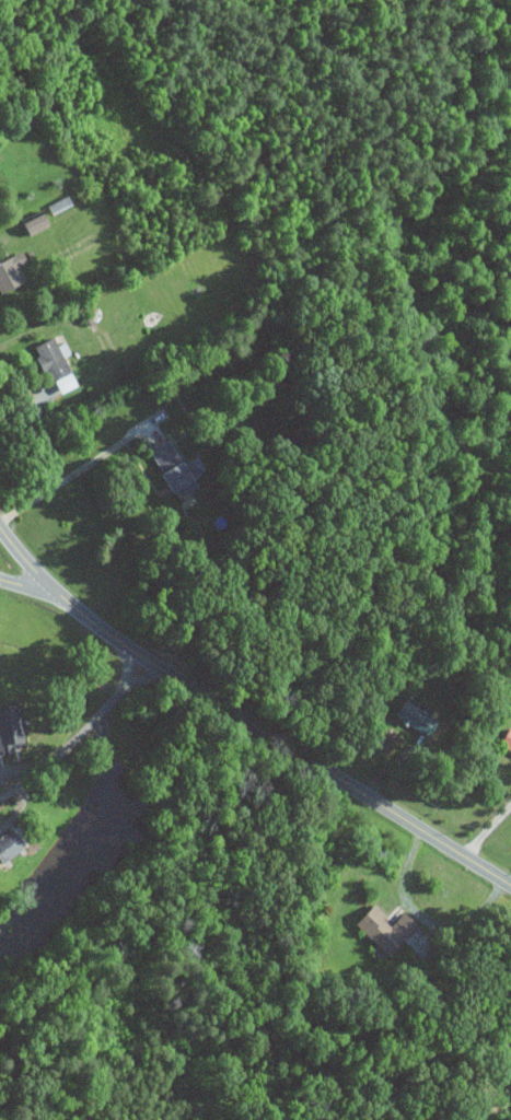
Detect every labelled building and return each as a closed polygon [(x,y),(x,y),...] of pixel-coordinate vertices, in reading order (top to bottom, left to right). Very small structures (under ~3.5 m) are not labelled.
[(49,205),(52,214),(71,208),(68,199),(49,205)] [(29,222),(33,234),(54,227),(50,215),(29,222)] [(27,283),(20,266),(29,262),(25,253),(0,264),(0,293),(1,294),(27,283)] [(38,347),(61,396),(81,386),(67,357),(73,354),(67,344),(61,347),(56,338),(38,347)] [(174,440),(153,451),(181,500),(201,489),(174,440)] [(432,743),(444,727),(408,700),(396,715),(432,743)] [(26,742),(19,708),(0,712),(0,726),(0,728),(0,747),(26,742)] [(510,730),(503,746),(510,750),(510,730)] [(5,866),(30,848),(16,828),(0,840),(0,859),(5,866)] [(358,926),(391,957),(420,926),(407,913),(395,925),(376,907),(358,926)]
